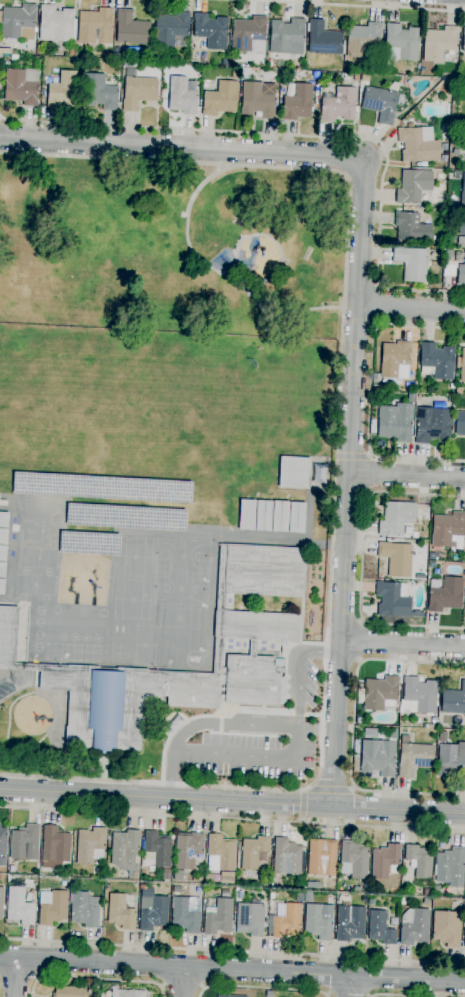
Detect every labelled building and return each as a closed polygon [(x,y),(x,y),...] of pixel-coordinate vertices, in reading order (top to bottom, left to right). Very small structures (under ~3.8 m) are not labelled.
[(33,40),(1,38),(2,7),(22,8),(22,4),(36,5),(34,29),(33,40)] [(72,42),(38,41),(40,5),(54,6),(54,12),(62,12),(63,8),(74,9),(74,19),(76,19),(75,41),(72,41),(72,42)] [(111,44),(77,43),(79,12),(97,13),(98,8),(113,9),(111,44)] [(148,44),(116,43),(117,9),(131,10),(131,21),(149,22),(148,44)] [(173,48),(154,47),(155,16),(175,17),(175,12),(189,13),(188,37),(174,36),(173,48)] [(226,51),(207,50),(207,38),(193,37),(195,13),(208,14),(208,20),(216,20),(216,18),(227,18),(226,51)] [(267,53),(250,53),(250,52),(231,51),(233,20),(252,21),(252,16),(267,17),(267,23),(265,23),(264,40),(267,41),(267,53)] [(288,54),(269,53),(271,21),(283,21),(282,24),(290,24),(290,18),(304,19),(303,43),(289,42),(288,54)] [(341,55),(308,53),(310,19),(323,20),(323,31),(342,33),(341,55)] [(365,58),(346,57),(348,26),(367,27),(367,22),(381,23),(380,47),(366,47),(365,58)] [(418,61),(385,60),(386,24),(400,24),(400,30),(407,31),(408,28),(419,29),(418,61)] [(442,62),(423,61),(424,30),(443,31),(444,27),(459,27),(459,33),(457,33),(456,52),(443,51),(442,62)] [(37,106),(23,106),(23,102),(4,101),(5,68),(16,68),(17,61),(10,60),(10,59),(2,59),(2,54),(24,55),(23,69),(39,69),(37,106)] [(137,112),(122,111),(123,99),(124,99),(125,77),(126,68),(136,69),(135,77),(158,79),(157,102),(138,101),(137,112)] [(61,108),(47,107),(48,83),(59,84),(60,70),(77,71),(75,106),(61,105),(61,108)] [(117,111),(102,110),(102,105),(95,105),(95,107),(83,106),(83,100),(84,100),(85,73),(105,74),(104,77),(117,78),(116,86),(118,86),(117,111)] [(196,115),(182,115),(182,111),(168,110),(170,76),(187,77),(186,91),(197,92),(196,115)] [(216,116),(202,115),(203,91),(217,92),(218,80),(238,82),(236,113),(217,111),(216,116)] [(274,119),(256,118),(256,112),(252,112),(252,115),(241,115),(242,82),(262,83),(261,95),(275,95),(274,119)] [(296,121),(282,120),(283,97),(294,97),(295,83),(312,84),(310,118),(296,117),(296,121)] [(334,123),(320,122),(321,98),(323,98),(323,93),(333,94),(333,98),(335,99),(336,87),(356,88),(354,122),(342,121),(342,117),(335,117),(334,123)] [(392,126),(378,123),(380,112),(361,108),(365,87),(397,93),(393,115),(394,115),(392,126)] [(402,162),(401,151),(404,151),(404,143),(398,143),(397,128),(403,128),(403,129),(407,128),(407,124),(413,123),(414,128),(432,127),(432,141),(438,141),(439,160),(402,162)] [(419,204),(400,203),(400,204),(395,204),(396,189),(401,189),(402,170),(433,172),(432,191),(420,191),(419,204)] [(431,243),(397,241),(398,227),(394,226),(395,212),(419,213),(418,224),(432,225),(431,243)] [(459,217),(464,217),(464,235),(457,234),(459,217)] [(458,237),(464,237),(464,249),(457,248),(458,237)] [(425,283),(403,282),(404,263),(392,262),(393,248),(427,250),(425,283)] [(464,253),(464,284),(457,284),(458,264),(463,265),(464,253)] [(408,379),(380,377),(382,343),(396,344),(396,340),(411,341),(410,365),(409,365),(408,379)] [(452,380),(434,378),(434,375),(420,374),(421,366),(420,366),(421,349),(420,349),(420,342),(435,343),(435,349),(442,350),(443,346),(455,347),(452,380)] [(411,443),(396,443),(396,438),(378,438),(379,406),(396,406),(396,404),(413,404),(413,421),(411,421),(411,438),(411,443)] [(437,445),(415,444),(415,437),(416,437),(417,421),(416,421),(417,407),(451,409),(449,443),(437,442),(437,445)] [(456,412),(464,412),(464,436),(454,435),(456,412)] [(309,489),(278,488),(280,456),(311,458),(309,489)] [(254,530),(239,530),(240,499),(256,500),(254,530)] [(271,531),(255,531),(257,500),(272,501),(271,531)] [(287,532),(272,531),(273,501),(289,502),(287,532)] [(304,533),(288,532),(290,502),(305,503),(304,533)] [(402,536),(378,535),(379,521),(384,521),(384,502),(416,503),(415,523),(403,523),(402,536)] [(452,511),(464,512),(464,536),(452,535),(452,541),(455,541),(455,547),(431,546),(433,515),(452,516),(452,511)] [(4,595),(0,595),(0,512),(9,512),(8,528),(5,528),(5,529),(8,529),(7,545),(4,545),(4,546),(7,546),(6,562),(3,561),(3,562),(6,563),(5,578),(2,578),(1,579),(5,579),(4,595)] [(25,671),(0,670),(0,606),(19,607),(16,663),(68,666),(68,665),(99,667),(99,668),(116,669),(116,667),(148,669),(148,670),(212,674),(219,543),(307,548),(304,598),(225,593),(224,611),(303,615),(302,644),(279,642),(279,641),(256,640),(255,656),(275,657),(275,659),(285,660),(284,667),(274,666),(274,673),(281,674),(281,678),(283,678),(287,683),(282,688),(286,692),(282,697),(285,700),(281,704),(279,704),(279,707),(224,704),(224,702),(219,702),(219,709),(167,706),(167,697),(161,696),(161,701),(143,700),(140,752),(107,750),(107,754),(99,754),(99,749),(65,748),(66,726),(67,726),(69,691),(39,690),(40,672),(25,671)] [(411,578),(388,577),(388,558),(377,557),(378,543),(412,544),(411,578)] [(435,560),(428,559),(429,552),(436,553),(435,560)] [(442,613),(427,612),(427,607),(428,607),(429,587),(430,588),(430,579),(443,580),(443,577),(463,578),(461,609),(442,608),(442,613)] [(423,618),(402,617),(402,618),(398,617),(398,616),(395,616),(395,618),(390,618),(390,616),(378,616),(378,604),(380,604),(381,596),(375,596),(376,581),(382,581),(382,582),(400,583),(400,584),(408,584),(407,598),(411,598),(411,613),(412,613),(412,612),(414,612),(414,611),(421,611),(421,612),(424,612),(423,618)] [(383,711),(371,711),(371,712),(365,711),(365,710),(363,710),(365,679),(384,680),(385,675),(399,676),(399,682),(398,682),(398,700),(394,700),(394,708),(383,707),(383,711)] [(436,713),(409,712),(409,713),(400,713),(400,700),(403,700),(403,676),(418,677),(418,683),(425,684),(426,680),(437,681),(436,713)] [(461,679),(464,679),(464,713),(441,712),(442,703),(438,703),(439,694),(442,695),(442,690),(461,691),(461,679)] [(447,742),(439,742),(439,731),(447,731),(447,742)] [(413,779),(397,778),(398,765),(399,765),(401,735),(409,736),(408,744),(434,745),(433,769),(414,767),(413,779)] [(394,777),(379,777),(380,771),(371,770),(371,773),(360,773),(361,740),(396,742),(394,777)] [(458,742),(464,742),(464,782),(456,781),(456,776),(449,775),(449,778),(436,777),(437,771),(438,771),(439,756),(438,756),(439,743),(458,745),(458,742)] [(37,861),(10,859),(11,830),(17,830),(17,828),(25,828),(26,824),(39,825),(37,861)] [(62,869),(41,868),(44,825),(57,826),(57,830),(65,831),(64,834),(71,834),(69,862),(62,861),(62,869)] [(92,865),(76,864),(78,830),(88,830),(88,831),(92,832),(92,827),(106,828),(105,850),(103,850),(103,860),(92,860),(92,865)] [(138,879),(128,878),(129,870),(115,869),(115,865),(110,865),(112,832),(126,833),(126,829),(140,830),(139,856),(135,856),(135,865),(139,865),(139,872),(138,872),(138,879)] [(170,867),(154,867),(154,865),(149,865),(149,867),(145,866),(145,867),(141,867),(141,860),(143,860),(144,831),(158,832),(157,836),(170,837),(170,839),(171,839),(171,843),(170,843),(170,845),(171,845),(170,867)] [(193,870),(174,869),(176,836),(190,836),(190,833),(204,834),(203,855),(194,855),(193,870)] [(234,871),(207,870),(208,856),(207,856),(208,834),(222,835),(222,839),(236,840),(234,871)] [(257,869),(241,869),(242,839),(257,840),(257,836),(270,837),(270,852),(265,852),(265,861),(258,861),(257,869)] [(300,874),(273,873),(275,838),(288,838),(288,843),(296,843),(296,846),(302,846),(300,874)] [(335,876),(307,875),(309,839),(337,840),(335,876)] [(367,879),(350,878),(351,875),(339,874),(341,841),(354,841),(354,845),(363,845),(363,844),(368,844),(367,879)] [(388,879),(371,878),(373,850),(379,850),(379,848),(387,848),(387,844),(401,844),(399,874),(388,873),(388,879)] [(431,879),(414,878),(415,868),(409,868),(410,859),(408,859),(408,860),(404,860),(405,845),(419,845),(418,848),(426,849),(426,851),(433,851),(431,879)] [(463,888),(449,887),(449,883),(435,882),(437,853),(443,853),(443,851),(451,851),(451,846),(464,847),(463,888)] [(182,881),(173,881),(174,870),(183,871),(182,881)] [(169,883),(163,882),(163,880),(162,880),(162,872),(171,873),(170,880),(169,880),(169,883)] [(233,884),(220,883),(220,872),(234,873),(233,884)] [(213,885),(204,884),(205,873),(213,874),(213,885)] [(34,925),(20,924),(20,920),(17,919),(17,921),(6,921),(8,886),(25,887),(24,903),(35,903),(34,925)] [(52,926),(38,926),(39,904),(40,892),(51,892),(51,891),(68,891),(66,920),(59,920),(59,922),(52,922),(52,926)] [(98,928),(83,928),(83,926),(84,926),(85,924),(71,923),(71,920),(70,920),(72,891),(89,892),(88,895),(91,895),(90,897),(98,898),(98,907),(99,907),(98,928)] [(303,903),(295,902),(295,892),(304,892),(303,903)] [(135,930),(121,930),(121,925),(113,925),(113,923),(108,922),(109,900),(106,899),(107,894),(109,894),(109,893),(125,894),(125,908),(136,909),(135,930)] [(153,932),(139,931),(140,895),(169,897),(167,928),(153,927),(153,932)] [(199,934),(184,934),(185,926),(171,925),(173,897),(190,898),(200,898),(199,913),(200,913),(199,934)] [(216,935),(203,934),(204,913),(205,913),(205,907),(216,907),(216,898),(232,899),(231,933),(220,932),(220,930),(216,930),(216,935)] [(262,937),(249,937),(249,934),(235,933),(237,903),(252,904),(252,900),(261,900),(261,904),(264,905),(262,937)] [(285,938),(272,938),(272,935),(267,934),(268,915),(272,916),(274,916),(275,904),(285,904),(285,903),(301,904),(300,932),(299,932),(298,936),(285,936),(285,938)] [(332,942),(318,941),(318,936),(310,936),(310,933),(304,932),(306,904),(333,906),(332,920),(333,920),(332,942)] [(349,942),(335,941),(337,905),(365,907),(363,940),(349,940),(349,942)] [(413,946),(400,945),(401,918),(402,916),(404,913),(407,910),(410,909),(413,909),(429,909),(428,943),(426,943),(426,945),(417,944),(417,941),(413,941),(413,946)] [(395,945),(382,944),(382,941),(368,940),(369,910),(386,911),(385,925),(387,925),(386,929),(392,929),(392,928),(395,928),(395,930),(396,930),(395,945)] [(460,948),(446,948),(446,943),(438,943),(438,940),(432,940),(434,911),(462,912),(460,948)] [(84,988),(83,996),(52,996),(52,992),(55,993),(55,986),(84,988)] [(145,991),(145,996),(111,996),(111,989),(145,991)]
